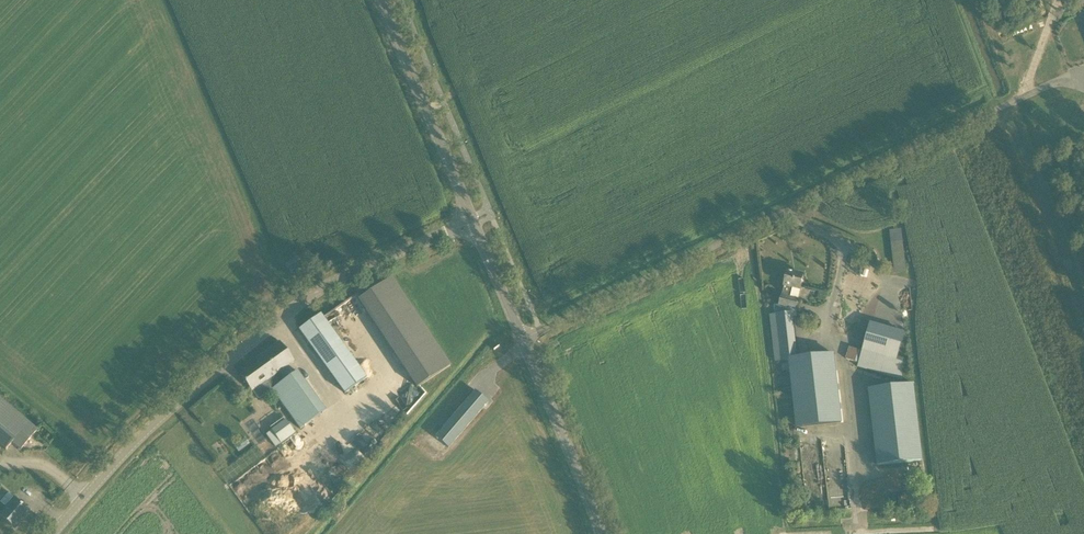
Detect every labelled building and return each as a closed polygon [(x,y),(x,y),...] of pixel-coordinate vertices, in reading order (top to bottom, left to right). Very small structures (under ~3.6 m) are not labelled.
[(902,228),(890,230),(895,273),(908,271),(902,228)] [(291,272),(300,265),(294,258),(286,265),(291,272)] [(785,282),(780,304),(796,308),(804,275),(788,272),(785,282)] [(359,299),(415,384),(417,388),(419,386),(421,385),(450,366),(391,277),(359,299)] [(775,361),(789,359),(789,358),(798,357),(794,318),(797,317),(796,308),(780,304),(773,305),(774,313),(770,314),(775,361)] [(307,341),(329,325),(321,313),(299,330),(307,341)] [(865,342),(860,358),(903,370),(902,366),(904,359),(898,357),(905,332),(871,322),(865,342)] [(256,359),(259,363),(241,376),(252,392),(266,382),(271,389),(285,379),(280,372),(294,362),(280,342),(256,359)] [(849,347),(846,359),(857,362),(861,350),(849,347)] [(798,357),(789,358),(797,428),(806,427),(841,423),(834,353),(798,357)] [(271,389),(300,430),(326,411),(297,371),(285,379),(271,389)] [(410,393),(414,384),(407,381),(403,390),(410,393)] [(922,460),(914,384),(868,389),(877,465),(922,460)] [(488,401),(474,389),(435,436),(448,447),(488,401)] [(6,450),(12,443),(20,450),(38,430),(0,398),(0,446),(6,450)] [(276,438),(271,441),(276,448),(295,433),(286,420),(271,431),(276,438)] [(233,466),(240,475),(265,455),(257,446),(233,466)] [(0,512),(0,514),(15,528),(29,512),(8,493),(0,502),(5,507),(0,512)]
